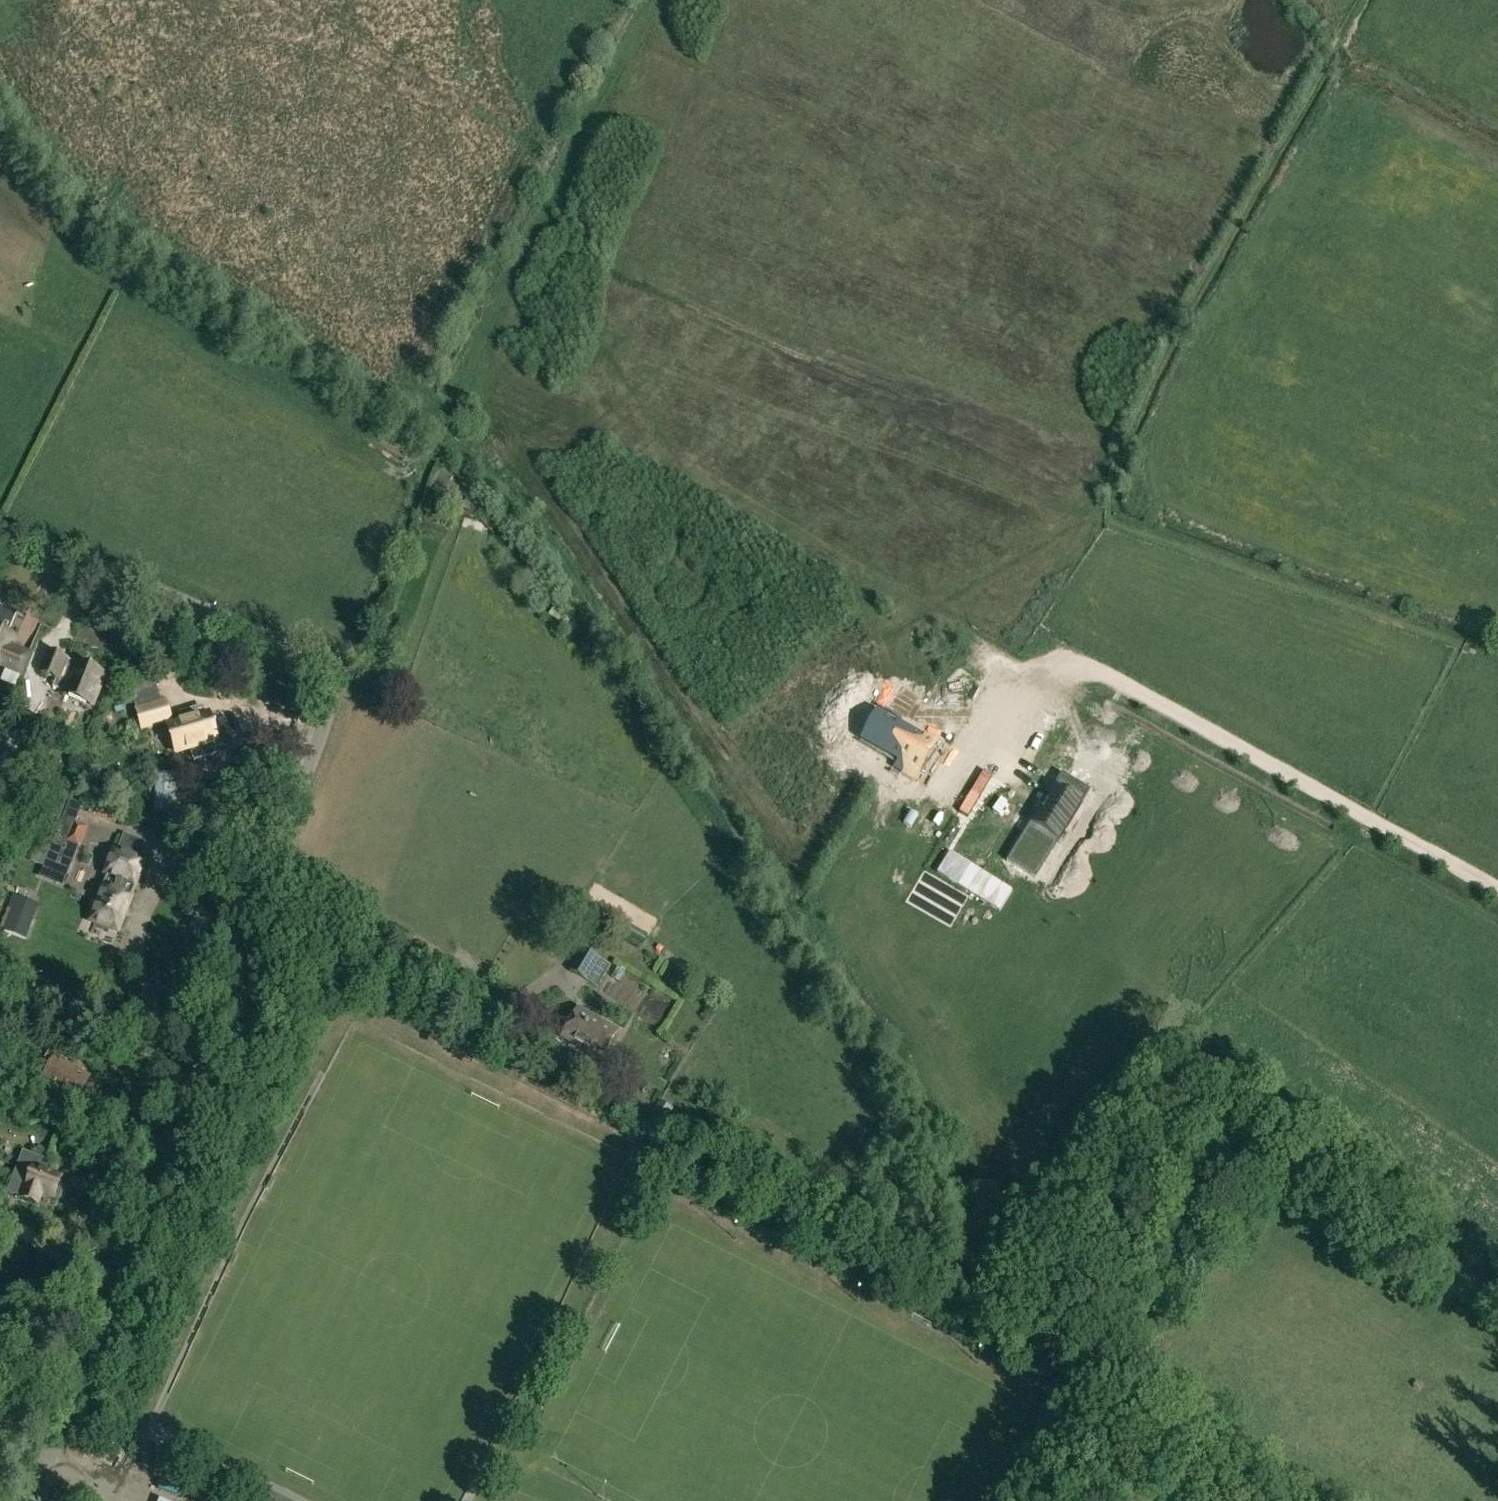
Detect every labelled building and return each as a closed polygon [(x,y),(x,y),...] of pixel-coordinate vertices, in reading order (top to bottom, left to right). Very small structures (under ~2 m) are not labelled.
[(439,470),(432,484),(454,497),(464,498),(477,506),(481,499),(467,489),(465,492),(450,481),(452,477),(439,470)] [(424,520),(445,529),(451,515),(443,511),(449,497),(432,490),(423,511),(427,513),(424,520)] [(13,637),(7,634),(16,615),(25,619),(25,617),(0,607),(0,666),(19,674),(28,655),(9,646),(13,637)] [(53,688),(64,692),(74,665),(75,663),(46,652),(38,675),(55,681),(53,688)] [(104,676),(74,665),(64,692),(63,694),(92,705),(104,676)] [(162,706),(160,698),(135,706),(138,714),(136,715),(141,731),(171,721),(166,705),(162,706)] [(180,725),(167,729),(175,753),(201,745),(204,755),(218,751),(207,716),(201,718),(198,708),(177,715),(180,725)] [(887,712),(869,743),(907,765),(903,772),(914,778),(936,740),(887,712)] [(1053,736),(983,850),(1013,869),(1083,755),(1053,736)] [(171,775),(157,775),(156,816),(175,816),(175,795),(171,795),(171,775)] [(42,866),(43,867),(39,878),(63,887),(67,876),(66,875),(87,828),(64,818),(42,866)] [(130,898),(129,898),(134,886),(137,887),(145,865),(113,853),(104,875),(107,876),(102,887),(103,888),(90,922),(117,932),(130,898)] [(25,940),(40,905),(18,896),(4,931),(25,940)] [(582,949),(569,971),(597,986),(609,966),(582,949)] [(600,1061),(617,1032),(578,1009),(561,1038),(600,1061)] [(91,1077),(53,1056),(41,1078),(78,1099),(91,1077)] [(44,1173),(48,1162),(23,1152),(8,1192),(36,1204),(41,1192),(53,1197),(60,1179),(44,1173)]
